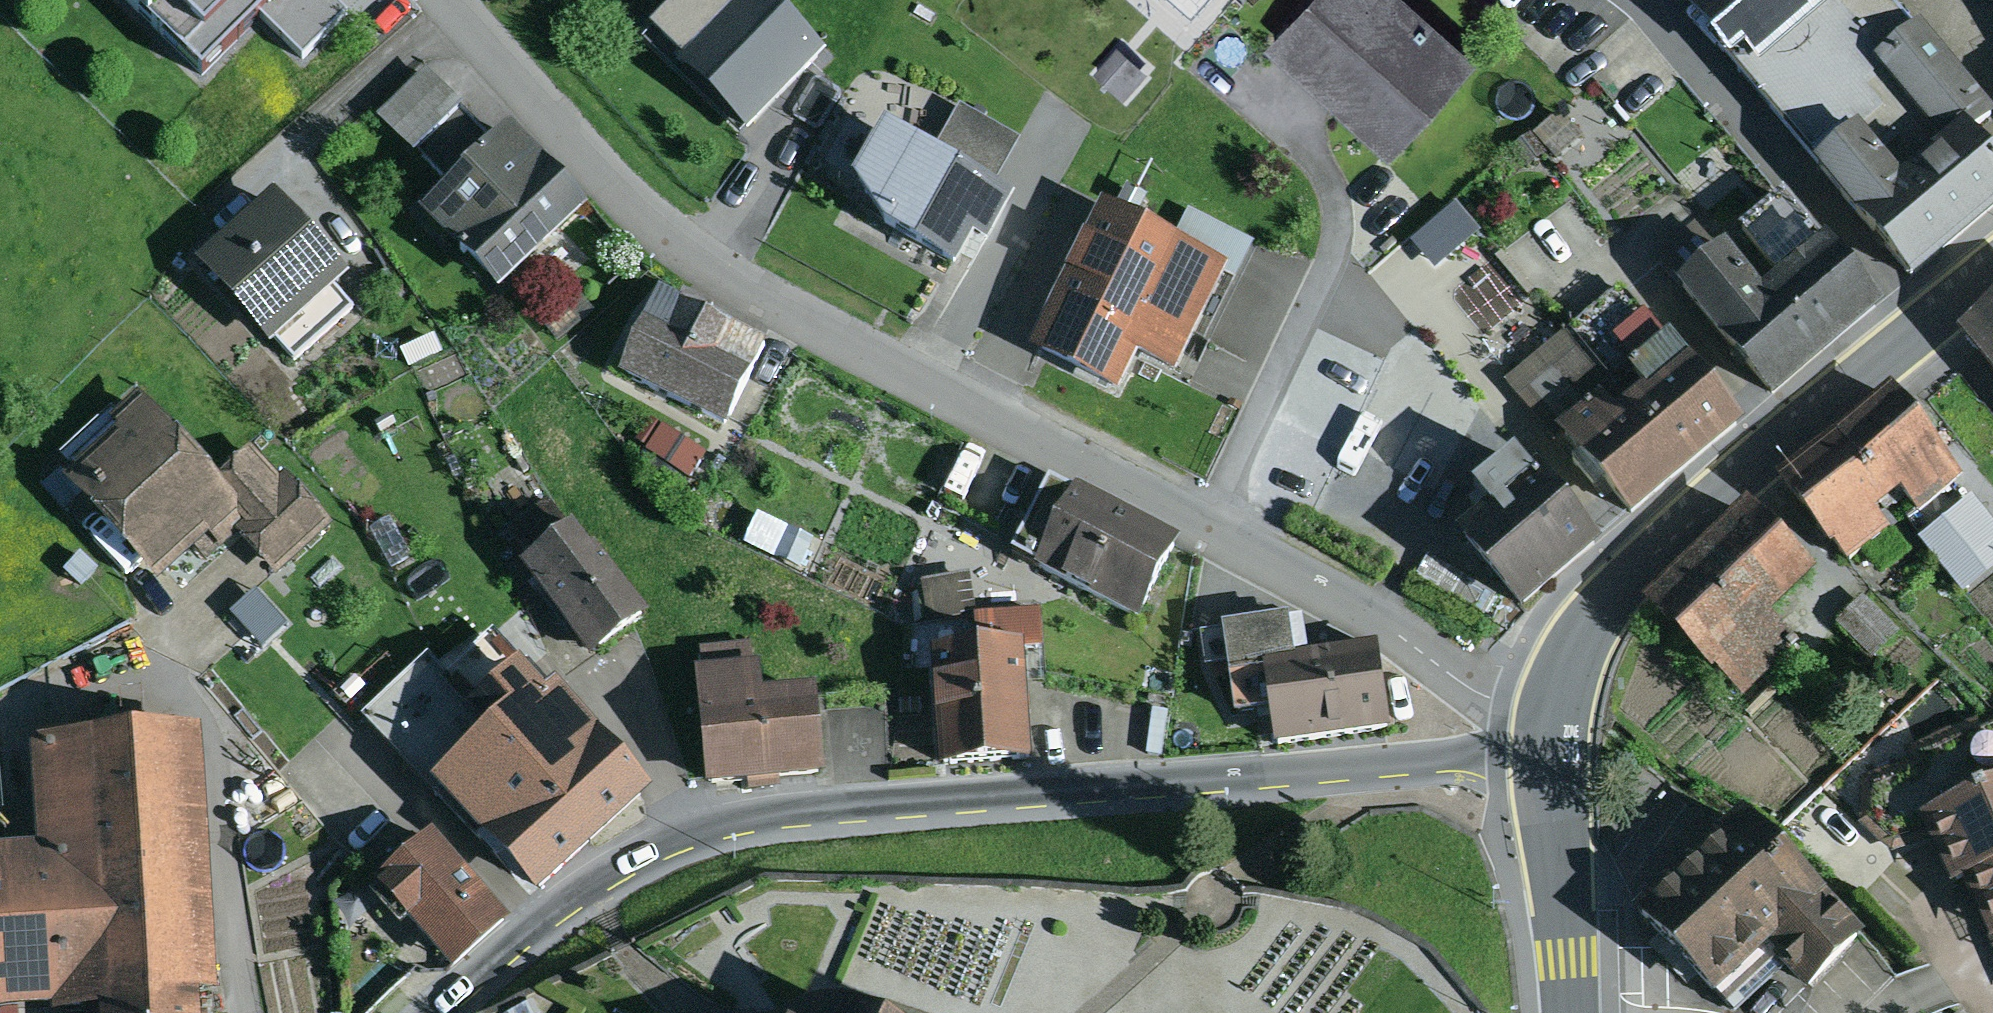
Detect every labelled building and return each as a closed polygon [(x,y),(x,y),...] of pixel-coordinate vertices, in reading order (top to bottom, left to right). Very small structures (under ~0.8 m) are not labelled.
[(203,86),(262,27),(304,68),(353,17),(335,0),(115,0),(203,86)] [(642,42),(745,140),(822,60),(760,0),(683,0),(642,42)] [(1264,52),(1390,164),(1478,67),(1404,0),(1310,0),(1264,52)] [(1727,33),(1759,70),(1836,6),(1843,0),(1699,0),(1727,33)] [(1836,6),(1883,60),(1916,31),(1889,0),(1843,0),(1836,6)] [(1913,292),(1992,225),(1992,165),(1973,143),(1992,122),(1992,114),(1921,27),(1916,31),(1883,60),(1836,6),(1759,70),(1727,33),(1715,42),(1821,169),(1812,176),(1840,208),(1913,292)] [(1148,75),(1117,48),(1092,77),(1124,103),(1148,75)] [(463,110),(426,71),(375,121),(413,159),(417,155),(461,112),(463,110)] [(931,160),(883,132),(853,189),(882,235),(957,276),(974,246),(988,254),(1013,207),(991,194),(1022,142),(960,107),(931,160)] [(590,214),(510,132),(495,146),(461,112),(417,155),(451,189),(419,220),(499,302),(590,214)] [(1447,250),(1487,216),(1468,194),(1428,228),(1447,250)] [(1762,297),(1725,252),(1720,257),(1695,226),(1656,258),(1684,291),(1680,294),(1774,407),(1885,315),(1785,195),(1735,236),(1776,285),(1762,297)] [(350,282),(274,197),(193,269),(270,355),(278,348),(293,365),(354,311),(337,293),(350,282)] [(1171,245),(1102,211),(1029,357),(1119,402),(1138,363),(1176,382),(1226,280),(1236,285),(1256,245),(1188,211),(1171,245)] [(1555,443),(1559,439),(1631,527),(1745,433),(1670,343),(1667,346),(1619,289),(1505,383),(1555,443)] [(679,302),(660,293),(617,379),(726,432),(767,346),(712,319),(716,311),(682,294),(679,302)] [(1964,343),(1992,379),(1992,319),(1964,343)] [(1894,398),(1835,444),(1886,508),(1902,496),(1918,516),(1961,482),(1894,398)] [(116,435),(61,485),(155,588),(209,539),(221,552),(237,539),(254,523),(216,483),(140,400),(109,427),(116,435)] [(713,460),(668,432),(652,457),(698,485),(713,460)] [(1835,444),(1785,486),(1851,565),(1887,535),(1873,518),(1886,508),(1835,444)] [(250,452),(216,483),(254,523),(237,539),(276,582),(334,528),(285,475),(277,482),(250,452)] [(1538,479),(1456,546),(1519,623),(1601,556),(1538,479)] [(1073,497),(1048,484),(1008,563),(1140,630),(1182,547),(1076,493),(1073,497)] [(1919,541),(1962,596),(1992,572),(1992,527),(1972,500),(1919,541)] [(507,532),(530,566),(573,533),(549,502),(507,532)] [(1817,582),(1746,514),(1651,614),(1745,704),(1793,653),(1769,631),(1817,582)] [(530,566),(520,573),(590,664),(647,621),(595,554),(591,557),(573,533),(530,566)] [(1497,598),(1428,557),(1415,579),(1484,620),(1497,598)] [(969,577),(919,585),(926,624),(976,615),(969,577)] [(1899,635),(1861,599),(1841,620),(1878,656),(1899,635)] [(974,655),(930,658),(938,777),(1032,770),(1024,654),(1043,652),(1040,612),(972,617),(974,655)] [(1287,623),(1221,632),(1234,727),(1269,722),(1274,754),(1389,738),(1377,652),(1293,664),(1287,623)] [(463,727),(483,749),(491,744),(593,855),(650,803),(556,696),(552,699),(493,637),(446,679),(477,715),(463,727)] [(701,675),(693,676),(705,796),(823,785),(815,699),(762,704),(759,670),(754,671),(751,646),(699,651),(701,675)] [(431,796),(483,749),(463,727),(477,715),(446,679),(428,662),(363,722),(431,796)] [(1170,714),(1153,711),(1145,756),(1163,759),(1170,714)] [(1929,841),(1921,820),(1992,792),(1992,725),(1982,729),(1977,719),(1904,751),(1908,761),(1860,780),(1858,826),(1893,858),(1929,841)] [(200,1005),(216,1004),(200,741),(33,751),(40,852),(48,1012),(200,1012),(200,1005)] [(483,749),(431,796),(535,909),(593,855),(491,744),(483,749)] [(1921,820),(1929,841),(1948,891),(1966,886),(1992,875),(1992,792),(1921,820)] [(1867,943),(1742,816),(1633,923),(1715,1007),(1768,956),(1810,999),(1867,943)] [(511,928),(432,839),(373,891),(379,899),(377,900),(406,933),(409,930),(452,979),(511,928)] [(40,852),(0,854),(0,1012),(48,1012),(40,852)] [(1966,886),(1992,950),(1992,949),(1992,875),(1966,886)]
